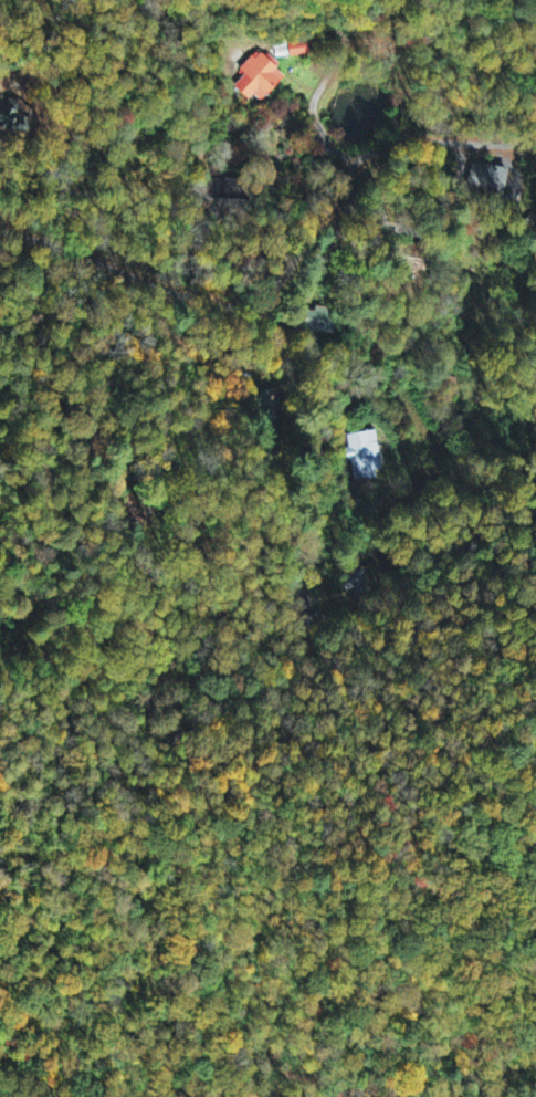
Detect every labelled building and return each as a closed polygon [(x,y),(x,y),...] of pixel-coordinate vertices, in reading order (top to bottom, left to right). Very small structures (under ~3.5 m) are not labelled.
[(237,88),(252,102),(258,96),(264,102),(287,77),(266,57),(237,88)]
